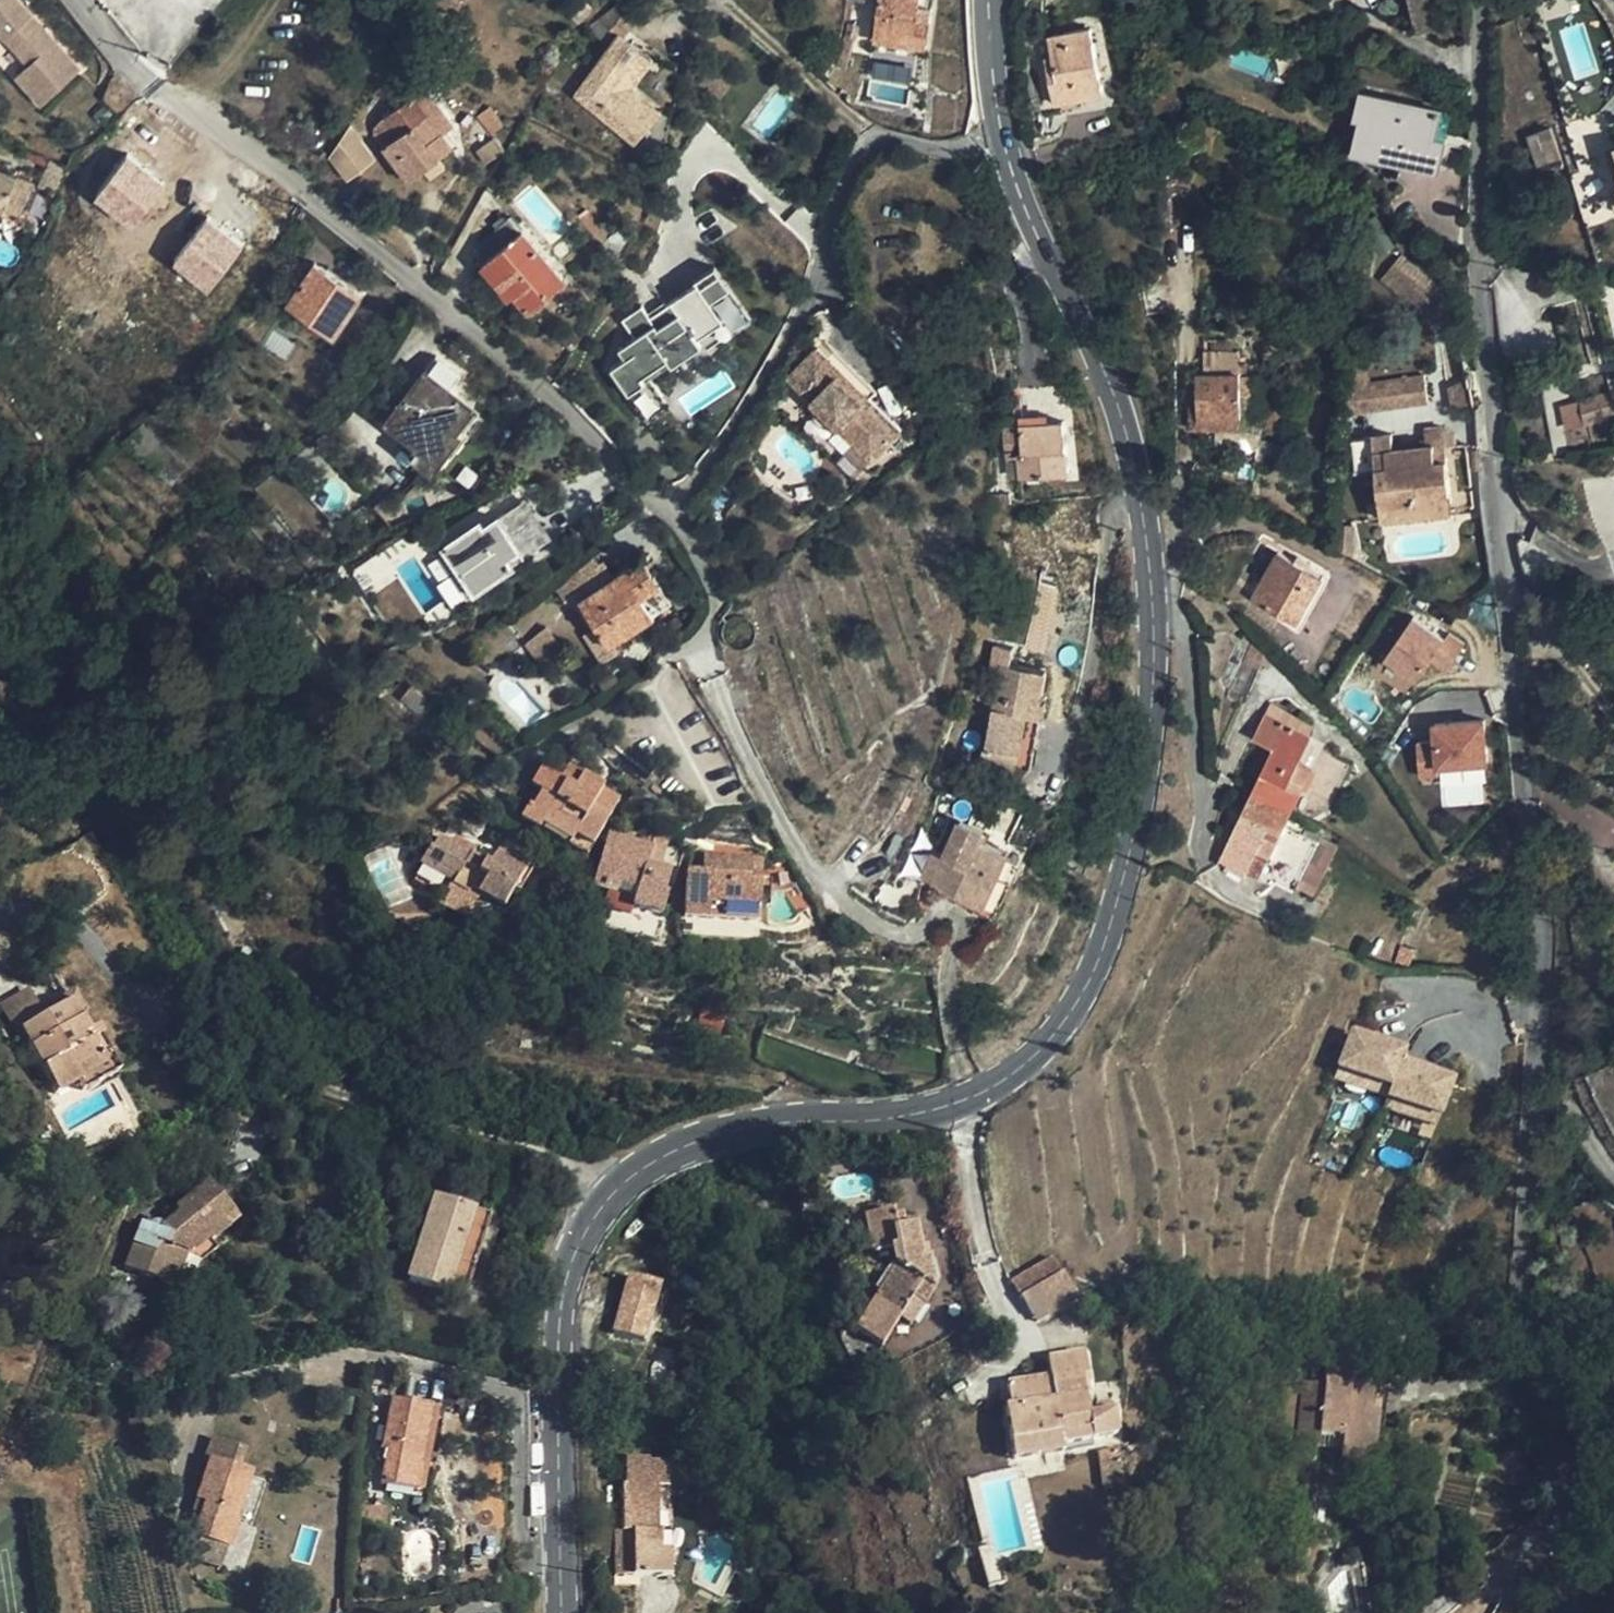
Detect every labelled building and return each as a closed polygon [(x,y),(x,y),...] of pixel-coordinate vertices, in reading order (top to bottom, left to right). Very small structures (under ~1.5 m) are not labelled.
[(18,0),(0,0),(0,32),(28,64),(16,75),(42,104),(80,69),(18,0)] [(875,41),(927,47),(932,8),(920,6),(920,0),(880,0),(875,41)] [(618,34),(622,38),(640,16),(622,1),(599,20),(618,34)] [(849,25),(846,35),(856,38),(859,27),(849,25)] [(1051,36),(1055,54),(1058,65),(1050,67),(1058,102),(1083,97),(1105,92),(1100,68),(1098,58),(1092,28),(1051,36)] [(635,143),(656,119),(647,112),(637,113),(637,104),(615,86),(640,50),(622,38),(618,34),(574,96),(635,143)] [(647,112),(656,119),(662,111),(631,86),(652,59),(640,50),(615,86),(637,104),(637,113),(647,112)] [(1058,65),(1055,54),(1048,55),(1050,67),(1058,65)] [(1446,143),(1448,134),(1452,114),(1364,93),(1357,119),(1362,121),(1356,151),(1440,171),(1446,143)] [(375,134),(409,180),(423,169),(430,178),(446,167),(439,158),(453,148),(441,132),(427,142),(414,123),(428,114),(414,95),(382,117),(375,128),(374,132),(375,134)] [(1083,103),(1083,97),(1058,102),(1049,105),(1050,111),(1083,103)] [(478,114),(492,133),(505,124),(490,105),(478,114)] [(845,126),(834,116),(827,125),(837,134),(845,126)] [(377,158),(348,126),(330,159),(350,181),(377,158)] [(1471,140),(1448,134),(1446,143),(1471,149),(1471,140)] [(477,151),(486,162),(504,148),(496,137),(477,151)] [(1564,181),(1570,180),(1560,146),(1539,152),(1549,186),(1564,181)] [(128,156),(92,197),(130,230),(167,188),(128,156)] [(4,209),(17,176),(0,170),(0,207),(4,209)] [(32,182),(17,176),(4,209),(19,214),(32,182)] [(471,250),(483,264),(521,231),(509,217),(471,250)] [(205,295),(244,248),(208,218),(169,265),(205,295)] [(521,231),(483,264),(482,265),(509,297),(514,292),(529,309),(565,277),(523,229),(521,231)] [(1414,309),(1436,284),(1401,254),(1380,279),(1414,309)] [(287,301),(333,332),(361,293),(315,261),(287,301)] [(645,378),(700,340),(705,347),(750,315),(713,263),(687,281),(689,284),(644,317),(635,305),(616,319),(629,337),(613,349),(619,358),(605,369),(643,421),(664,406),(645,378)] [(1206,341),(1206,351),(1229,350),(1228,339),(1206,341)] [(877,452),(901,427),(816,347),(788,377),(838,424),(842,420),(877,452)] [(1205,351),(1206,372),(1239,371),(1239,349),(1229,350),(1206,351),(1205,351)] [(411,453),(432,470),(460,433),(456,430),(475,406),(451,388),(462,373),(437,355),(386,420),(417,444),(411,453)] [(1198,373),(1199,375),(1201,429),(1244,428),(1243,407),(1242,395),(1241,371),(1239,371),(1206,372),(1198,373)] [(1192,430),(1201,429),(1199,375),(1191,375),(1192,430)] [(1423,378),(1349,388),(1352,414),(1426,404),(1423,378)] [(1461,392),(1465,411),(1475,408),(1472,390),(1461,392)] [(1580,400),(1587,424),(1613,418),(1613,403),(1611,391),(1580,399),(1580,400)] [(1568,430),(1587,424),(1580,400),(1561,405),(1568,430)] [(842,420),(838,424),(873,456),(877,452),(842,420)] [(1019,457),(1021,476),(1069,472),(1064,420),(1004,426),(1007,459),(1019,457)] [(1418,509),(1453,505),(1445,428),(1425,431),(1427,445),(1428,461),(1413,463),(1418,509)] [(1379,485),(1382,502),(1383,513),(1418,509),(1413,463),(1396,465),(1395,449),(1393,435),(1353,439),(1356,472),(1378,469),(1379,485)] [(1427,445),(1410,447),(1413,463),(1428,461),(1427,445)] [(1396,465),(1413,463),(1410,447),(1395,449),(1396,465)] [(1367,486),(1369,504),(1382,502),(1379,485),(1367,486)] [(1011,493),(991,494),(990,504),(1011,503),(1011,493)] [(524,500),(498,517),(508,530),(533,513),(524,500)] [(1372,520),(1383,518),(1383,513),(1382,502),(1369,504),(1372,520)] [(1418,509),(1419,517),(1454,513),(1453,505),(1418,509)] [(1384,521),(1419,517),(1418,509),(1383,513),(1383,518),(1384,521)] [(508,530),(498,517),(484,527),(480,520),(440,548),(457,574),(461,571),(475,590),(477,589),(489,607),(501,599),(489,581),(550,540),(533,513),(508,530)] [(1253,597),(1282,613),(1300,622),(1325,577),(1308,567),(1296,560),(1280,551),(1262,582),(1253,597)] [(553,582),(556,587),(594,566),(587,554),(553,582)] [(1299,555),(1296,560),(1308,567),(1310,562),(1299,555)] [(605,582),(594,566),(556,587),(565,600),(576,593),(596,625),(609,645),(612,643),(673,603),(642,558),(605,582)] [(458,602),(475,590),(461,571),(457,574),(445,582),(458,602)] [(1271,633),(1282,613),(1253,597),(1262,582),(1243,571),(1227,600),(1228,605),(1232,609),(1247,620),(1271,633)] [(370,575),(361,581),(369,594),(379,589),(370,575)] [(609,645),(596,625),(585,633),(603,661),(618,652),(612,643),(609,645)] [(542,660),(558,647),(560,645),(545,627),(527,642),(542,660)] [(1252,642),(1231,690),(1248,696),(1259,669),(1262,670),(1264,665),(1262,664),(1266,656),(1252,642)] [(1002,662),(987,747),(1020,753),(1028,714),(1041,717),(1044,717),(1046,702),(1041,701),(1046,670),(1010,664),(1014,648),(989,643),(986,659),(1002,662)] [(564,656),(558,647),(542,660),(549,669),(564,656)] [(1435,675),(1442,688),(1463,679),(1456,664),(1435,675)] [(435,704),(412,684),(401,698),(424,716),(435,704)] [(1272,702),(1266,714),(1311,736),(1317,725),(1272,702)] [(1031,769),(1041,717),(1028,714),(1020,753),(987,747),(984,760),(1031,769)] [(1311,736),(1266,714),(1254,739),(1274,748),(1252,793),(1293,813),(1304,788),(1313,769),(1314,768),(1300,760),(1311,736)] [(1439,780),(1441,807),(1488,803),(1482,721),(1418,726),(1422,781),(1439,780)] [(1340,793),(1353,764),(1335,756),(1323,785),(1340,793)] [(547,819),(594,846),(620,801),(603,791),(604,788),(568,767),(561,780),(542,769),(532,785),(543,791),(533,808),(529,805),(522,819),(541,830),(547,819)] [(1313,769),(1304,788),(1309,790),(1318,771),(1313,769)] [(1271,857),(1293,813),(1252,793),(1219,864),(1245,876),(1246,873),(1257,851),(1270,857),(1271,857)] [(587,857),(594,846),(547,819),(541,830),(587,857)] [(981,839),(985,829),(961,819),(948,850),(935,880),(986,903),(988,897),(999,903),(1020,856),(1009,851),(981,839)] [(1299,833),(1277,881),(1296,890),(1319,842),(1299,833)] [(472,890),(505,908),(515,889),(520,892),(539,860),(518,849),(522,843),(507,835),(491,863),(473,853),(477,847),(456,835),(453,840),(441,834),(434,848),(431,846),(421,863),(456,882),(452,887),(468,895),(472,890)] [(609,834),(604,851),(612,854),(617,837),(609,834)] [(657,835),(654,847),(648,864),(659,867),(669,839),(657,835)] [(654,847),(617,837),(612,854),(604,851),(592,888),(635,900),(633,907),(662,916),(669,895),(666,894),(672,871),(659,867),(648,864),(654,847)] [(926,876),(935,880),(948,850),(938,846),(926,876)] [(1259,879),(1270,857),(1257,851),(1246,873),(1259,879)] [(760,921),(761,884),(762,876),(751,876),(753,859),(722,857),(721,863),(713,863),(714,856),(704,855),(703,873),(687,872),(684,917),(760,921)] [(762,859),(753,859),(751,876),(762,876),(762,859)] [(39,1009),(28,988),(0,1004),(0,1007),(14,1033),(20,1029),(43,1017),(39,1009)] [(71,992),(39,1009),(43,1017),(75,999),(71,992)] [(92,1029),(75,999),(43,1017),(20,1029),(57,1094),(77,1082),(82,1092),(119,1072),(96,1027),(92,1029)] [(726,1012),(706,1006),(698,1029),(719,1036),(726,1012)] [(1368,1093),(1385,1102),(1402,1068),(1407,1058),(1390,1049),(1388,1054),(1375,1048),(1355,1037),(1340,1066),(1373,1083),(1368,1093)] [(1390,1049),(1377,1043),(1375,1048),(1388,1054),(1390,1049)] [(1335,1076),(1368,1093),(1373,1083),(1340,1066),(1335,1076)] [(1419,1076),(1402,1068),(1385,1102),(1380,1111),(1397,1120),(1402,1110),(1434,1127),(1449,1098),(1429,1088),(1416,1081),(1419,1076)] [(1432,1083),(1419,1076),(1416,1081),(1429,1088),(1432,1083)] [(1434,1127),(1402,1110),(1397,1120),(1429,1137),(1434,1127)] [(124,1268),(172,1285),(185,1254),(190,1250),(191,1252),(209,1238),(211,1241),(227,1228),(221,1220),(231,1211),(207,1182),(174,1210),(177,1214),(160,1228),(154,1221),(147,1227),(146,1230),(140,1246),(134,1244),(124,1268)] [(491,1216),(435,1198),(408,1280),(464,1299),(491,1216)] [(924,1257),(922,1246),(915,1214),(906,1216),(905,1212),(897,1214),(896,1208),(867,1215),(875,1253),(894,1247),(897,1266),(857,1331),(882,1347),(901,1319),(914,1296),(926,1303),(936,1286),(930,1256),(924,1257)] [(238,1219),(231,1211),(221,1220),(227,1228),(238,1219)] [(185,1254),(172,1285),(186,1291),(194,1269),(194,1267),(217,1249),(211,1241),(209,1238),(191,1252),(190,1250),(185,1254)] [(928,1244),(922,1246),(924,1257),(930,1256),(928,1244)] [(1020,1296),(1043,1286),(1062,1274),(1053,1258),(1011,1283),(1020,1296)] [(649,1338),(664,1278),(627,1269),(611,1329),(649,1338)] [(1021,1299),(1043,1286),(1020,1296),(1021,1299)] [(914,1296),(901,1319),(912,1326),(926,1303),(914,1296)] [(1396,1346),(1399,1329),(1384,1327),(1381,1343),(1396,1346)] [(675,1351),(659,1346),(645,1389),(661,1394),(663,1387),(670,1367),(675,1351)] [(1111,1416),(1096,1418),(1090,1419),(1087,1399),(1090,1399),(1083,1355),(1048,1361),(1051,1379),(1053,1389),(1046,1390),(1044,1381),(1008,1386),(1011,1408),(1006,1408),(1014,1461),(1064,1453),(1063,1446),(1116,1439),(1113,1416),(1111,1416)] [(1344,1439),(1342,1450),(1341,1464),(1372,1467),(1381,1377),(1354,1374),(1354,1367),(1327,1364),(1325,1384),(1304,1382),(1298,1445),(1319,1447),(1320,1436),(1344,1439)] [(670,1367),(663,1387),(684,1394),(691,1373),(670,1367)] [(1051,1379),(1044,1381),(1046,1390),(1053,1389),(1051,1379)] [(429,1407),(390,1400),(380,1450),(386,1451),(384,1461),(380,1484),(416,1490),(429,1493),(444,1410),(429,1407)] [(1094,1407),(1096,1418),(1111,1416),(1109,1405),(1094,1407)] [(1320,1436),(1319,1447),(1342,1450),(1344,1439),(1320,1436)] [(194,1536),(199,1537),(227,1546),(229,1546),(237,1522),(235,1521),(250,1472),(237,1468),(243,1449),(212,1439),(205,1458),(210,1459),(197,1498),(198,1499),(205,1502),(202,1513),(194,1536)] [(1098,1455),(1100,1467),(1119,1464),(1118,1452),(1098,1455)] [(622,1484),(622,1531),(633,1531),(633,1575),(670,1575),(670,1484),(670,1461),(650,1460),(650,1457),(625,1456),(626,1484),(622,1484)] [(670,1461),(670,1484),(686,1484),(686,1460),(670,1461)] [(389,1509),(364,1508),(362,1526),(388,1528),(389,1509)] [(633,1531),(622,1531),(615,1531),(615,1575),(633,1575),(633,1531)] [(227,1546),(199,1537),(193,1558),(221,1567),(227,1546)]
